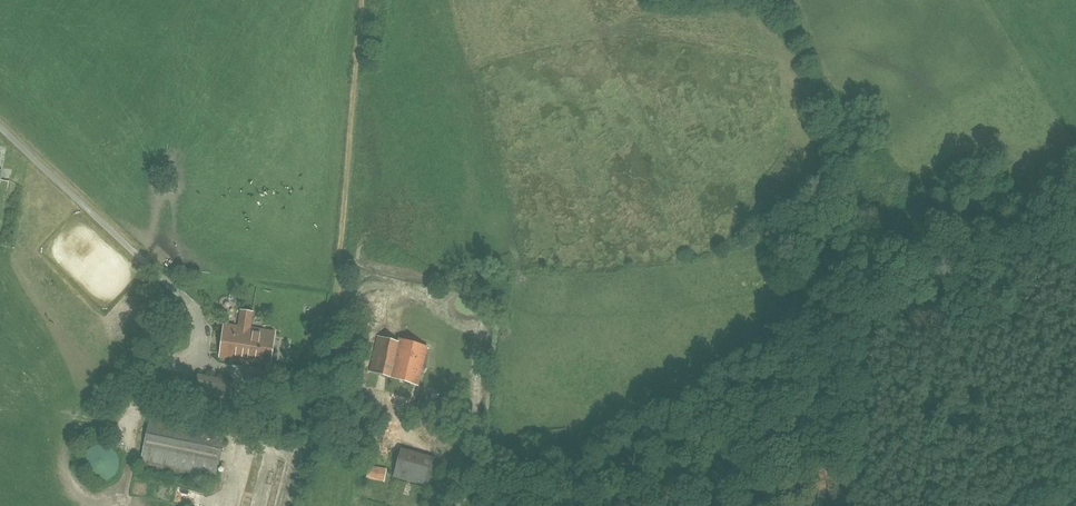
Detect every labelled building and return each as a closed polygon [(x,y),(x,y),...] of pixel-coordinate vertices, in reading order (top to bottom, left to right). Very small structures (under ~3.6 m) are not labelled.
[(250,329),(253,312),(241,311),(239,327),(224,325),(219,357),(245,360),(245,357),(246,343),(249,343),(250,329)] [(245,360),(270,364),(275,333),(250,329),(249,343),(246,343),(245,357),(245,360)] [(369,371),(417,385),(428,347),(400,339),(399,343),(378,337),(369,371)] [(196,381),(192,405),(226,411),(232,382),(197,375),(196,381)] [(147,438),(143,461),(219,473),(223,449),(147,438)] [(117,469),(119,465),(119,461),(118,457),(116,453),(114,451),(113,450),(109,447),(107,446),(103,445),(99,445),(94,446),(90,448),(89,449),(86,452),(84,454),(84,456),(82,461),(82,464),(83,469),(84,471),(87,474),(90,477),(92,479),(96,480),(98,481),(100,481),(105,481),(109,479),(111,478),(114,475),(117,471),(117,469)] [(402,468),(405,454),(395,451),(388,479),(425,488),(428,474),(402,468)]
